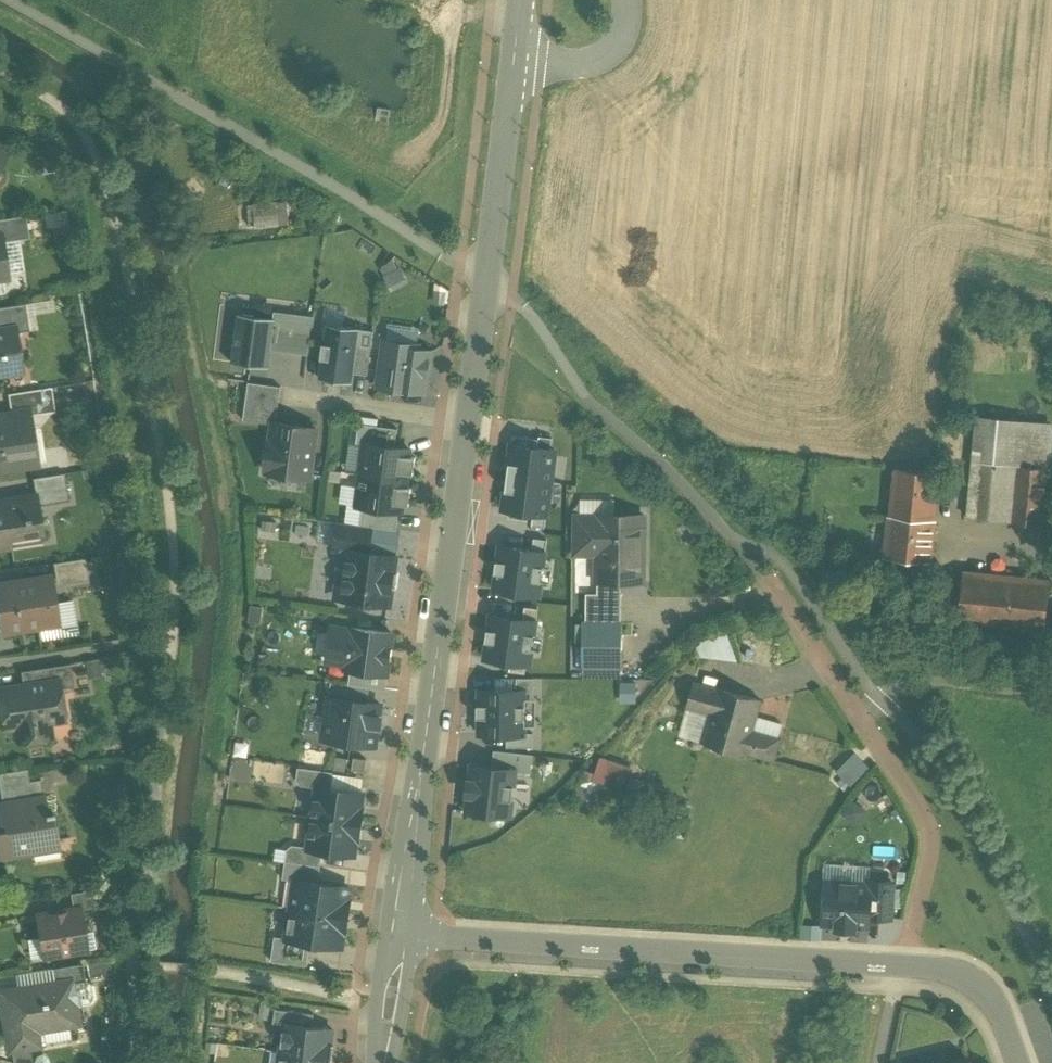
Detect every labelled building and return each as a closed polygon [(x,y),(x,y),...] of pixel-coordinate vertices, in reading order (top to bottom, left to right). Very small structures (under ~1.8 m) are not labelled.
[(250,201),(251,227),(292,225),(290,199),(250,201)] [(0,220),(0,235),(1,242),(29,238),(26,216),(0,220)] [(382,267),(395,287),(410,277),(397,257),(382,267)] [(0,307),(0,329),(15,327),(16,333),(29,330),(25,304),(0,307)] [(313,316),(275,311),(274,318),(276,318),(273,339),(284,341),(282,351),(308,355),(313,316)] [(274,318),(238,313),(232,362),(269,367),(273,339),(276,318),(274,318)] [(360,328),(327,323),(324,343),(323,343),(321,358),(322,358),(319,378),(352,383),(354,373),(360,329),(360,328)] [(9,373),(6,354),(19,352),(16,333),(15,327),(0,329),(0,374),(9,373)] [(374,331),(360,329),(354,373),(368,375),(374,331)] [(418,345),(386,340),(384,352),(382,351),(380,366),(382,367),(380,386),(412,391),(412,390),(418,349),(418,345)] [(430,351),(418,349),(412,390),(425,391),(430,351)] [(281,386),(249,382),(243,420),(274,424),(275,423),(276,423),(281,386)] [(42,389),(8,394),(10,409),(45,404),(42,389)] [(0,415),(0,470),(37,464),(28,411),(0,415)] [(1051,425),(978,418),(968,518),(1042,525),(1051,425)] [(276,423),(275,423),(274,424),(271,451),(267,451),(265,466),(269,467),(268,472),(309,478),(316,428),(276,423)] [(398,428),(359,423),(357,443),(366,444),(366,443),(395,447),(398,428)] [(553,526),(561,441),(519,437),(512,511),(536,513),(535,524),(553,526)] [(395,447),(366,443),(366,444),(362,474),(409,480),(409,473),(414,474),(416,457),(409,456),(410,449),(395,447)] [(939,473),(896,469),(890,519),(933,524),(939,473)] [(65,473),(39,477),(44,505),(69,501),(65,473)] [(409,480),(362,474),(358,505),(363,506),(400,511),(402,511),(403,503),(410,504),(412,488),(408,487),(409,480)] [(0,500),(0,548),(11,546),(10,537),(41,533),(35,495),(0,500)] [(400,511),(363,506),(360,525),(373,527),(397,530),(400,511)] [(644,515),(599,514),(599,516),(577,516),(576,547),(598,547),(598,581),(621,581),(641,582),(642,542),(644,542),(644,515)] [(933,524),(890,519),(887,555),(930,560),(933,524)] [(360,525),(337,522),(334,550),(349,552),(349,550),(369,553),(373,527),(360,525)] [(553,548),(506,543),(502,590),(549,595),(553,548)] [(369,553),(349,550),(349,552),(346,571),(340,570),(336,596),(343,597),(343,598),(390,604),(396,557),(369,553)] [(85,558),(53,563),(57,584),(89,579),(85,558)] [(928,568),(896,564),(889,615),(921,619),(928,568)] [(1049,581),(964,572),(959,621),(1045,629),(1049,581)] [(0,584),(0,616),(3,632),(42,626),(41,622),(58,619),(51,576),(0,584)] [(621,581),(598,581),(598,594),(587,593),(586,623),(621,623),(621,581)] [(488,658),(549,659),(549,617),(488,616),(488,658)] [(584,623),(584,665),(622,666),(623,623),(621,623),(586,623),(584,623)] [(388,636),(332,629),(328,663),(384,670),(388,636)] [(699,642),(706,663),(737,652),(730,631),(699,642)] [(70,664),(21,672),(23,685),(59,680),(59,682),(71,680),(73,687),(74,687),(70,664)] [(0,689),(0,698),(5,729),(17,727),(19,742),(51,737),(51,735),(47,736),(44,723),(65,719),(59,682),(59,680),(23,685),(0,689)] [(370,687),(331,682),(329,697),(368,702),(370,687)] [(761,701),(720,690),(720,691),(695,684),(689,707),(711,713),(703,741),(775,761),(781,738),(753,731),(761,701)] [(520,695),(482,694),(481,738),(507,738),(519,738),(520,695)] [(368,702),(329,697),(324,738),(375,745),(378,727),(380,727),(382,714),(380,714),(381,704),(368,702)] [(532,739),(519,738),(507,738),(507,751),(532,751),(532,739)] [(852,784),(871,765),(856,751),(838,770),(852,784)] [(494,755),(492,771),(513,773),(529,775),(531,759),(494,755)] [(622,790),(630,766),(601,756),(595,772),(585,768),(582,777),(622,790)] [(367,759),(354,758),(352,771),(365,772),(367,759)] [(334,772),(298,768),(297,780),(301,786),(318,788),(318,787),(332,788),(334,772)] [(492,771),(473,768),(467,818),(507,823),(513,773),(492,771)] [(0,773),(0,788),(3,804),(44,796),(41,779),(30,781),(28,769),(0,773)] [(332,788),(318,787),(318,788),(314,818),(361,824),(363,809),(360,809),(362,793),(332,788)] [(0,804),(0,817),(2,831),(0,831),(0,857),(59,847),(53,811),(47,812),(44,796),(3,804),(0,804)] [(856,798),(845,813),(859,823),(870,808),(856,798)] [(361,824),(314,818),(310,848),(310,849),(323,851),(354,855),(356,839),(359,839),(361,824)] [(310,848),(293,845),(287,850),(285,862),(321,867),(323,851),(310,849),(310,848)] [(321,867),(285,862),(283,879),(296,881),(296,880),(318,883),(321,867)] [(870,879),(870,885),(868,917),(890,918),(892,881),(870,879)] [(339,883),(321,881),(321,883),(318,883),(296,880),(296,881),(292,909),(348,916),(350,901),(348,900),(350,888),(339,886),(339,883)] [(870,885),(827,883),(826,893),(822,893),(821,911),(825,912),(824,922),(837,923),(837,928),(855,929),(855,924),(868,925),(868,917),(870,885)] [(105,888),(71,893),(73,909),(80,908),(81,910),(108,905),(105,888)] [(73,909),(37,915),(41,938),(48,943),(50,956),(87,950),(81,910),(80,908),(73,909)] [(348,916),(292,909),(288,939),(287,940),(289,940),(341,947),(343,932),(346,932),(348,916)] [(288,939),(275,937),(271,962),(285,963),(289,940),(287,940),(288,939)] [(82,964),(52,969),(55,984),(70,981),(71,983),(85,980),(82,964)] [(55,984),(2,993),(11,1050),(30,1047),(27,1032),(77,1023),(74,1005),(90,1003),(93,998),(91,984),(86,980),(85,980),(71,983),(70,981),(55,984)] [(271,1003),(262,1002),(260,1018),(268,1019),(271,1003)] [(314,1015),(275,1010),(274,1024),(284,1025),(284,1024),(312,1028),(314,1015)] [(312,1028),(284,1024),(284,1025),(281,1052),(332,1059),(334,1045),(332,1044),(333,1031),(312,1028)] [(217,1044),(207,1043),(206,1053),(216,1054),(217,1044)] [(281,1052),(279,1062),(332,1062),(332,1059),(281,1052)]
